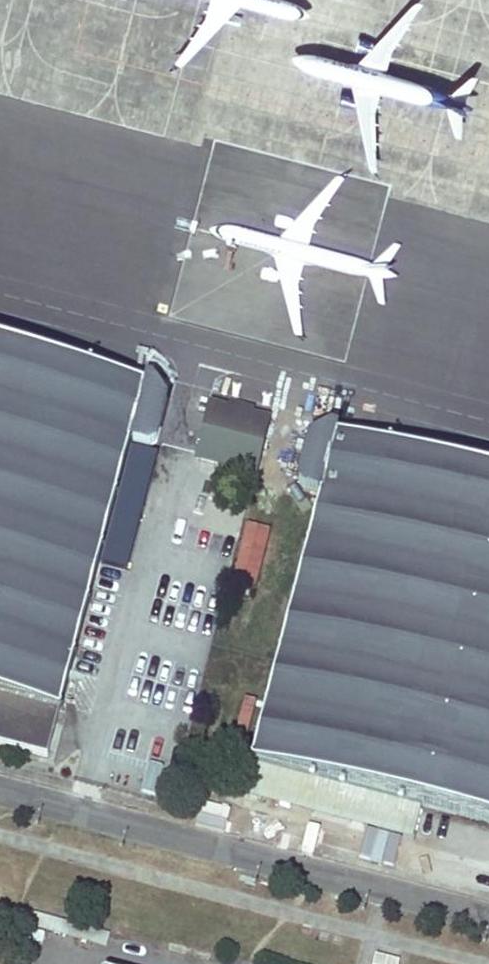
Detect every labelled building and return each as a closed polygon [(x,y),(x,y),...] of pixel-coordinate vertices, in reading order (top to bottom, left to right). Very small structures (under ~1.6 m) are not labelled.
[(0,350),(0,743),(47,755),(59,711),(144,388),(0,350)] [(195,460),(257,476),(274,415),(212,399),(195,460)] [(335,438),(252,761),(488,822),(488,478),(335,438)] [(242,524),(234,580),(262,584),(269,528),(242,524)] [(156,796),(164,766),(148,762),(140,792),(156,796)] [(296,841),(304,813),(278,806),(270,834),(296,841)] [(110,935),(23,911),(19,924),(106,948),(110,935)] [(399,958),(374,956),(373,963),(399,963),(399,958)]
